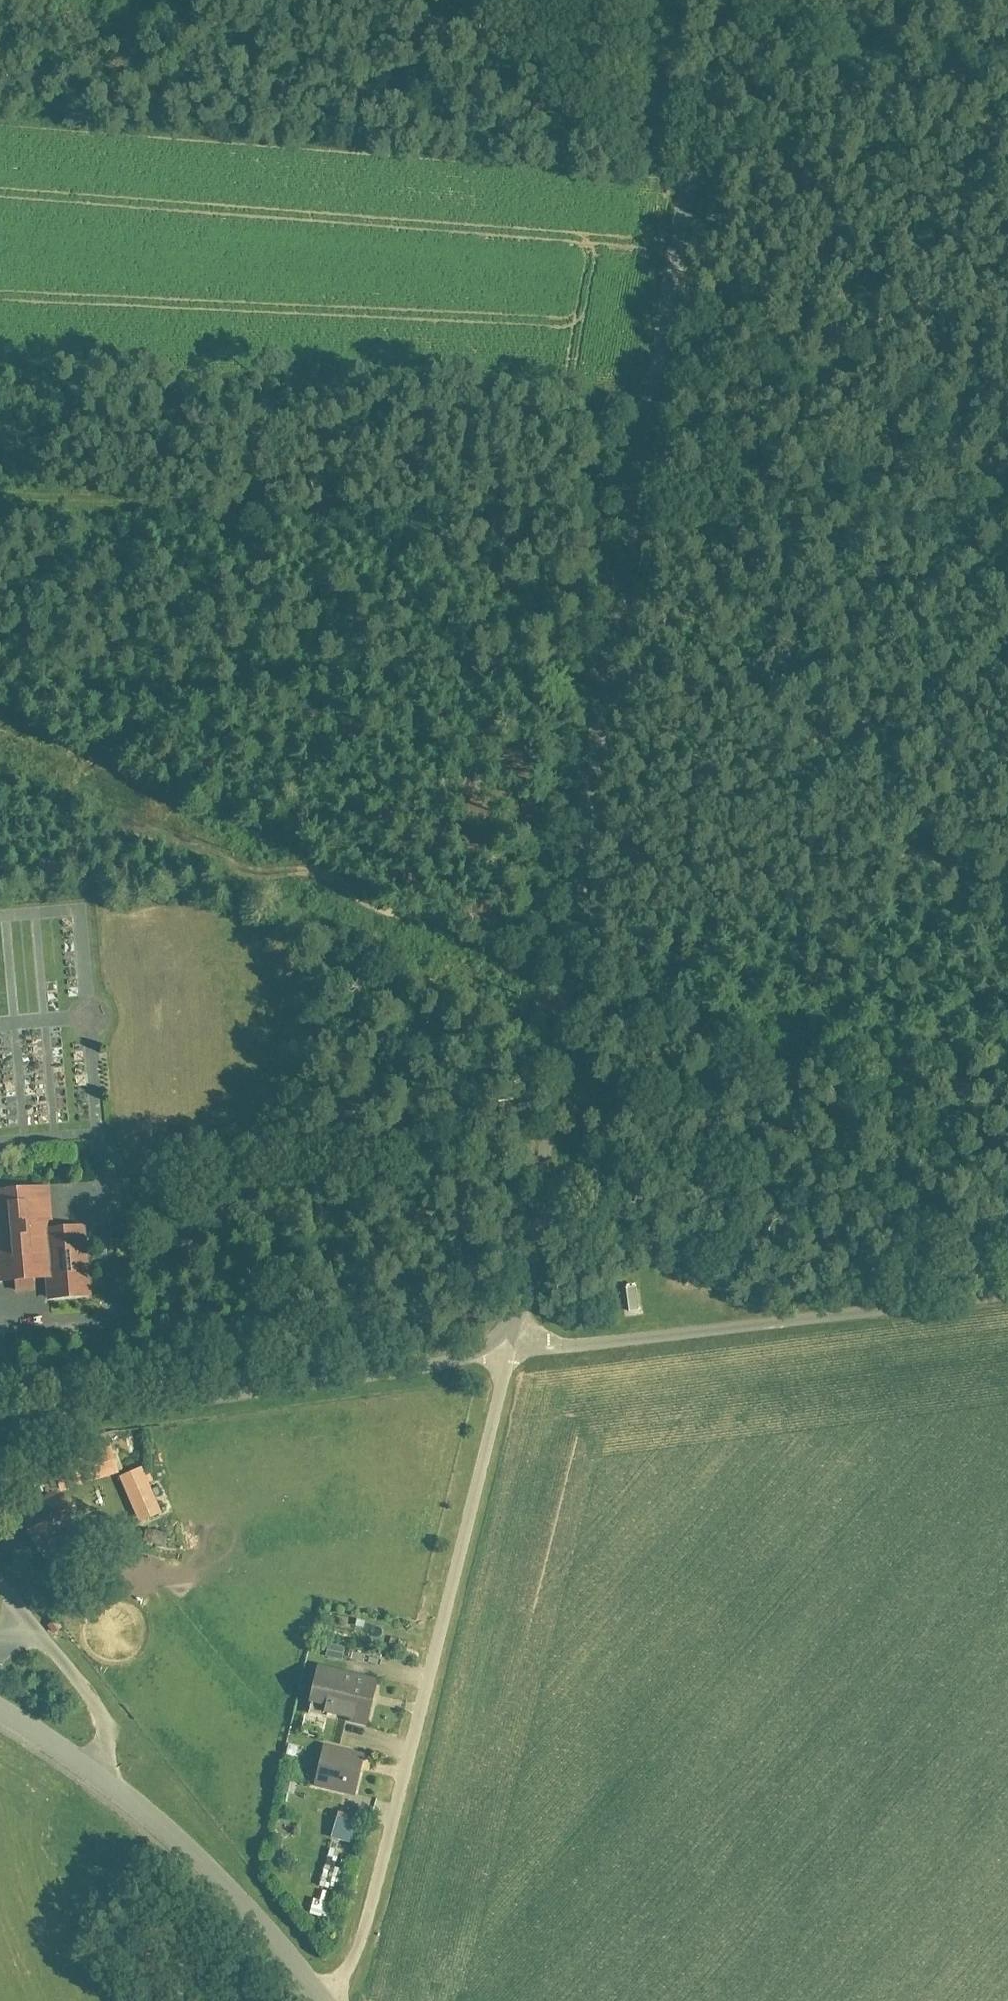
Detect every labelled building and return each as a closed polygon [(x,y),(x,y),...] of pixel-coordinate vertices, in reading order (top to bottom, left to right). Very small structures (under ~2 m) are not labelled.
[(11,1193),(10,1174),(0,1174),(0,1280),(0,1288),(54,1285),(55,1307),(98,1304),(93,1230),(65,1232),(63,1190),(11,1193)] [(49,1543),(53,1550),(69,1542),(65,1535),(75,1530),(57,1495),(21,1513),(39,1548),(49,1543)] [(320,1669),(309,1713),(328,1717),(330,1712),(367,1721),(377,1683),(320,1669)] [(372,1758),(332,1747),(323,1780),(364,1790),(372,1758)]
